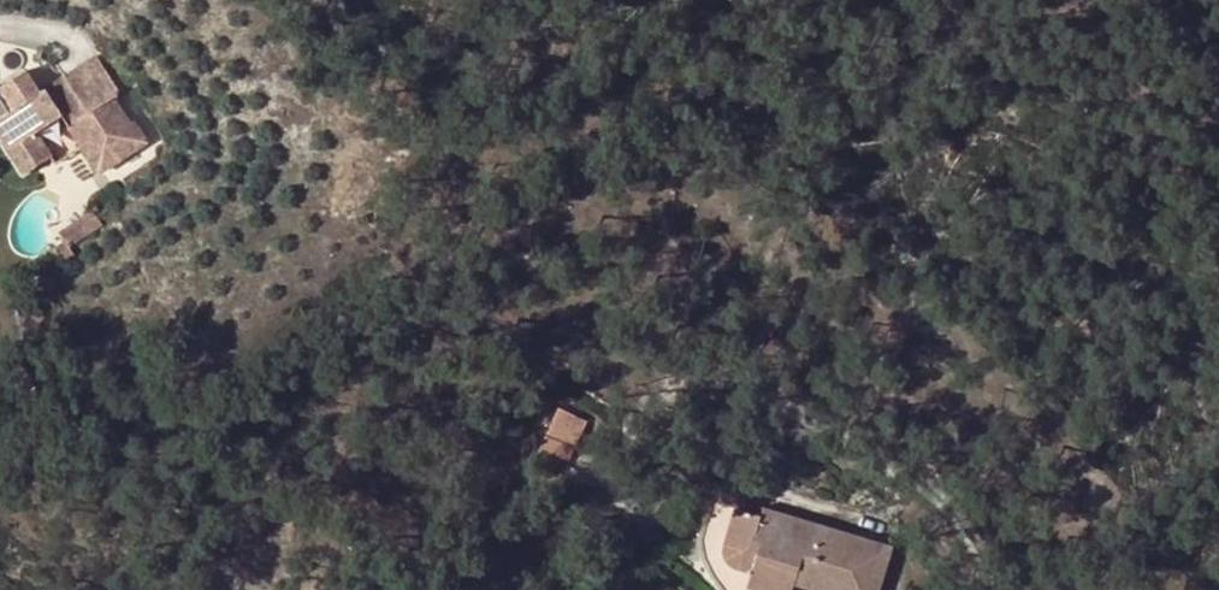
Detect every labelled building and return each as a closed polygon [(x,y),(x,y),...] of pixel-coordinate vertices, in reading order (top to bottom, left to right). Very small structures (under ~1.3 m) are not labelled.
[(0,119),(0,120),(16,144),(9,149),(25,174),(52,156),(47,148),(36,132),(62,116),(73,131),(101,172),(147,141),(134,120),(130,122),(114,97),(121,92),(96,54),(40,90),(27,70),(1,87),(16,109),(9,113),(0,119)] [(0,87),(0,98),(9,113),(16,109),(1,87),(0,87)] [(62,116),(36,132),(47,148),(73,131),(62,116)] [(9,149),(16,144),(0,120),(0,136),(9,149)] [(69,247),(103,224),(92,209),(59,231),(65,240),(69,247)] [(65,240),(54,247),(62,262),(75,255),(69,247),(65,240)] [(536,400),(515,448),(544,460),(565,414),(536,400)] [(714,538),(725,504),(711,500),(701,535),(714,538)] [(762,507),(759,514),(725,504),(714,538),(725,542),(723,549),(723,553),(723,557),(725,560),(727,563),(731,564),(751,571),(747,585),(761,589),(792,589),(794,583),(803,555),(828,564),(820,589),(880,589),(887,566),(879,564),(884,546),(849,535),(842,555),(815,547),(820,532),(813,524),(762,507)] [(849,535),(813,524),(820,532),(815,547),(842,555),(849,535)] [(725,542),(714,538),(701,535),(702,539),(704,556),(709,573),(712,579),(723,553),(723,549),(725,542)] [(887,566),(892,549),(884,546),(879,564),(887,566)] [(723,553),(712,579),(714,583),(719,589),(745,589),(747,585),(751,571),(731,564),(727,563),(725,560),(723,557),(723,553)] [(816,589),(820,589),(828,564),(803,555),(794,583),(816,589)]
